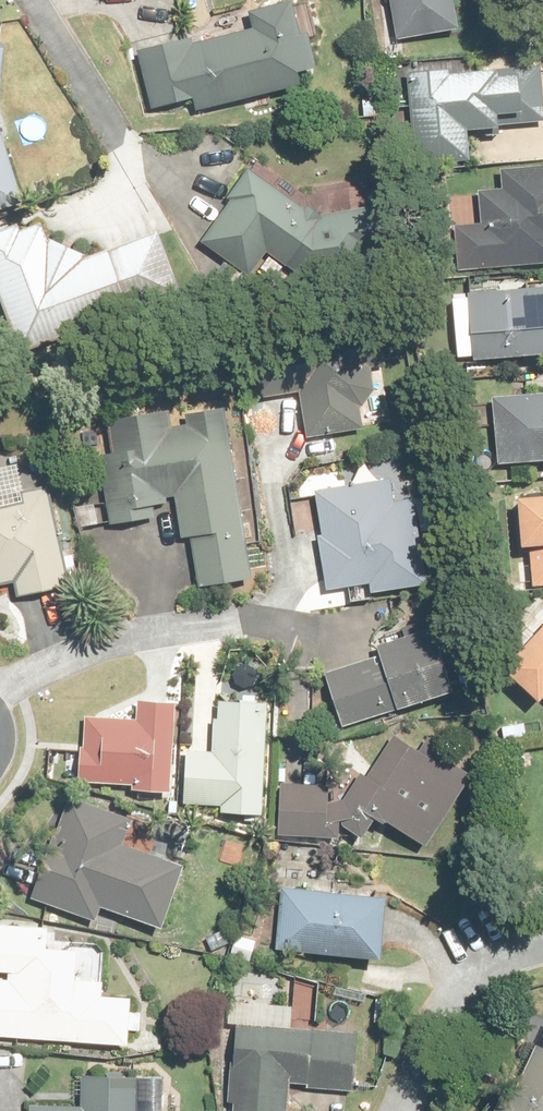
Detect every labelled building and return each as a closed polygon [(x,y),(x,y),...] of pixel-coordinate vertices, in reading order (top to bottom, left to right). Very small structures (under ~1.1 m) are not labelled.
[(398,40),(463,30),(459,0),(392,0),(398,40)] [(139,52),(152,108),(196,98),(199,109),(302,85),(300,74),(317,70),(301,1),(252,13),(257,32),(191,48),(189,41),(139,52)] [(541,70),(452,75),(452,68),(410,70),(415,160),(471,157),(469,130),(500,128),(499,120),(542,117),(542,106),(541,70)] [(24,204),(0,131),(0,212),(24,204)] [(295,274),(317,244),(306,211),(249,169),(228,197),(233,201),(202,244),(249,279),(267,254),(295,274)] [(458,266),(542,263),(542,169),(505,170),(505,190),(481,190),(482,224),(457,225),(458,266)] [(50,241),(43,223),(29,228),(26,219),(0,229),(0,294),(20,346),(179,286),(158,233),(88,260),(50,241)] [(472,292),(475,356),(542,352),(542,287),(472,292)] [(374,393),(370,357),(275,368),(278,395),(303,392),(308,437),(364,430),(360,395),(374,393)] [(499,462),(542,459),(542,394),(495,397),(499,462)] [(253,580),(226,408),(187,414),(189,425),(166,429),(164,413),(110,421),(116,456),(99,459),(109,525),(155,518),(153,508),(169,505),(168,497),(175,496),(182,539),(192,537),(200,589),(253,580)] [(319,537),(326,592),(372,586),(373,593),(428,586),(414,478),(318,490),(324,536),(319,537)] [(15,582),(18,596),(70,586),(52,496),(1,506),(0,503),(0,585),(15,582)] [(522,498),(525,546),(531,546),(534,585),(542,585),(542,497),(522,498)] [(460,689),(439,627),(371,650),(373,658),(327,673),(345,728),(460,689)] [(507,666),(541,701),(542,699),(542,630),(507,666)] [(270,703),(220,701),(219,721),(214,721),(213,753),(187,752),(185,805),(222,806),(222,814),(266,816),(270,703)] [(174,792),(177,704),(140,703),(139,720),(89,719),(88,749),(81,748),(80,783),(134,784),(134,791),(174,792)] [(363,772),(345,800),(334,800),(334,786),(283,784),(281,837),(362,840),(375,825),(375,818),(386,825),(388,821),(427,847),(473,776),(449,760),(442,770),(394,738),(369,776),(363,772)] [(164,929),(186,867),(117,843),(126,817),(68,797),(33,899),(99,921),(104,908),(164,929)] [(282,892),(278,951),(386,959),(390,900),(282,892)] [(129,1044),(130,1030),(141,1031),(142,1015),(131,1014),(132,1000),(102,998),(103,981),(77,979),(79,953),(47,951),(49,931),(1,928),(0,942),(0,971),(10,972),(9,982),(0,981),(0,1035),(129,1044)] [(291,1086),(355,1088),(357,1035),(294,1032),(294,1028),(237,1025),(233,1110),(290,1110),(291,1086)] [(523,1079),(515,1075),(498,1110),(542,1110),(542,1035),(523,1079)] [(139,1079),(83,1078),(82,1108),(31,1107),(31,1110),(138,1110),(139,1079)]
